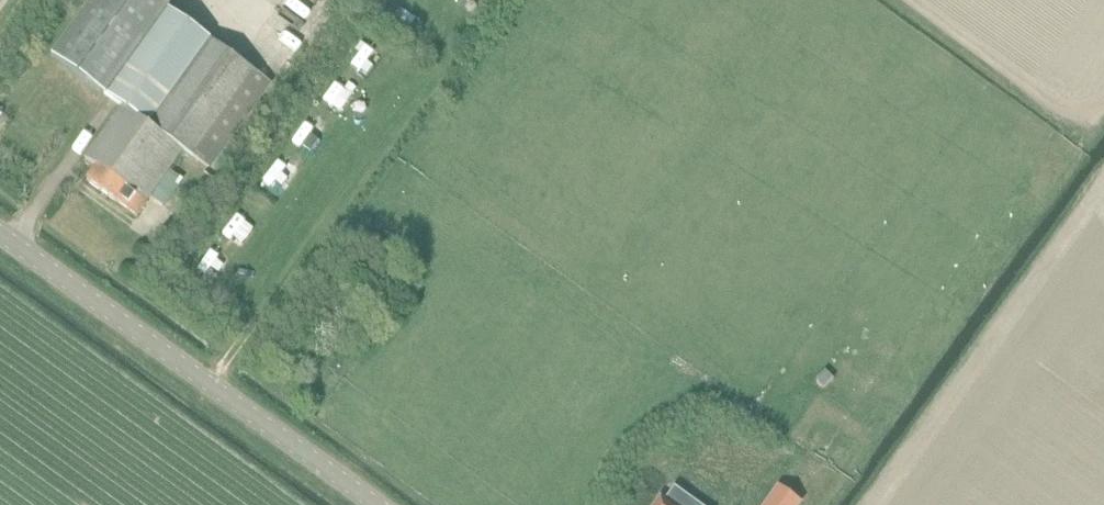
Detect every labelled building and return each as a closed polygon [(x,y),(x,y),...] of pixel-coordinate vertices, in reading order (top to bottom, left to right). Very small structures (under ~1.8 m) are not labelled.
[(149,198),(169,170),(183,152),(193,159),(254,74),(179,20),(165,10),(172,0),(92,0),(51,58),(118,106),(121,108),(84,160),(126,190),(130,184),(149,198)] [(130,184),(126,190),(95,168),(85,183),(117,206),(118,205),(136,217),(149,198),(130,184)] [(169,170),(149,198),(165,209),(184,180),(169,170)] [(656,504),(700,504),(674,487),(664,501),(661,498),(656,504)] [(766,504),(799,504),(800,503),(779,487),(766,504)]
